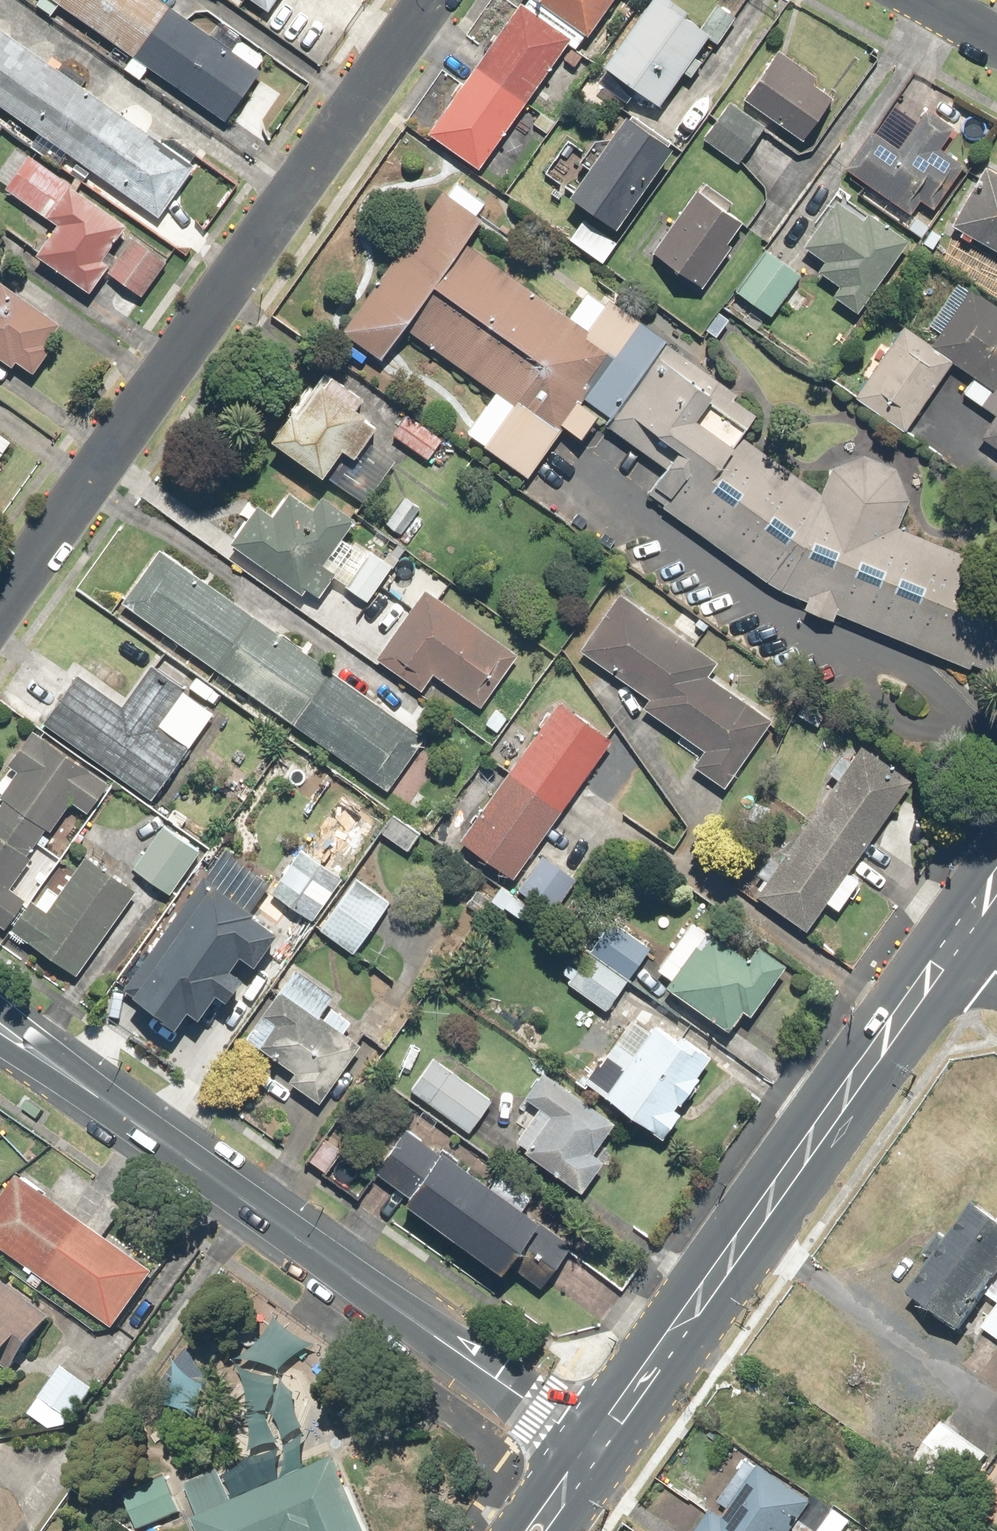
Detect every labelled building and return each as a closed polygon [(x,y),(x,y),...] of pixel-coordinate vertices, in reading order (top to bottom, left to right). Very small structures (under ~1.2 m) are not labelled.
[(130,57),(122,68),(140,81),(148,70),(223,125),(259,74),(255,71),(265,58),(241,40),(232,53),(159,0),(52,0),(130,57)] [(268,14),(278,0),(249,0),(268,14)] [(611,0),(521,0),(427,135),(476,169),(565,42),(576,50),(611,0)] [(668,0),(647,0),(600,67),(657,108),(707,37),(717,44),(737,17),(716,1),(700,23),(668,0)] [(158,220),(195,167),(0,29),(0,108),(158,220)] [(778,51),(743,99),(799,140),(830,98),(812,85),(816,79),(778,51)] [(762,125),(728,102),(702,141),(737,163),(762,125)] [(871,129),(843,168),(909,214),(918,200),(932,210),(963,165),(939,148),(951,131),(924,112),(899,149),(871,129)] [(668,149),(621,116),(564,197),(611,230),(668,149)] [(4,190),(54,227),(31,258),(86,299),(105,273),(141,300),(170,262),(29,156),(27,159),(15,151),(0,171),(0,181),(7,187),(4,190)] [(984,169),(953,226),(960,230),(957,236),(969,243),(972,237),(996,250),(996,176),(984,169)] [(702,195),(695,191),(652,254),(701,288),(729,247),(724,244),(739,222),(726,212),(732,204),(708,187),(702,195)] [(479,218),(440,190),(339,332),(379,360),(401,328),(513,408),(487,446),(528,475),(562,426),(579,438),(595,416),(574,401),(607,355),(582,337),(586,331),(462,242),(479,218)] [(857,314),(904,241),(866,216),(861,222),(833,204),(804,249),(822,261),(815,273),(838,288),(832,297),(857,314)] [(800,276),(764,250),(733,292),(769,318),(800,276)] [(11,371),(16,364),(32,376),(52,350),(47,346),(60,329),(0,283),(0,363),(11,371)] [(993,416),(996,410),(996,305),(971,286),(930,342),(905,325),(853,396),(900,431),(950,363),(972,379),(962,393),(993,416)] [(765,582),(780,591),(996,683),(996,570),(896,528),(908,500),(895,468),(862,455),(831,468),(820,494),(738,437),(754,415),(732,399),(735,394),(663,344),(605,425),(665,467),(645,495),(662,507),(661,508),(765,582)] [(364,398),(325,367),(269,439),(318,478),(339,451),(351,461),(376,429),(353,412),(364,398)] [(993,416),(976,439),(996,455),(996,410),(993,416)] [(404,411),(388,433),(426,460),(441,438),(404,411)] [(9,442),(0,436),(0,455),(9,442)] [(256,506),(228,543),(299,596),(303,591),(315,600),(333,577),(366,603),(392,568),(355,540),(351,545),(341,538),(354,520),(321,495),(310,509),(286,491),(268,516),(256,506)] [(419,511),(402,499),(384,524),(402,536),(419,511)] [(159,550),(121,603),(386,791),(423,739),(159,550)] [(394,571),(382,587),(410,608),(374,657),(420,692),(431,677),(476,710),(515,657),(424,589),(422,592),(394,571)] [(619,595),(580,650),(648,698),(641,708),(702,752),(691,767),(722,788),(771,719),(705,673),(713,662),(619,595)] [(78,676),(42,726),(148,801),(189,743),(161,723),(167,715),(179,724),(198,698),(150,664),(120,706),(78,676)] [(512,878),(606,738),(554,703),(459,843),(512,878)] [(509,720),(493,708),(480,725),(496,738),(509,720)] [(45,831),(68,800),(85,813),(107,784),(34,727),(6,764),(16,771),(0,791),(0,797),(3,799),(45,831)] [(827,774),(835,780),(776,865),(766,858),(754,875),(764,882),(753,897),(805,933),(825,904),(836,911),(858,880),(847,872),(910,781),(858,745),(847,760),(840,755),(827,774)] [(381,817),(341,789),(268,892),(308,921),(381,817)] [(3,799),(0,803),(0,928),(2,930),(26,899),(10,886),(30,860),(25,856),(45,831),(3,799)] [(389,817),(379,831),(407,851),(418,837),(389,817)] [(197,855),(161,828),(131,869),(167,895),(197,855)] [(575,879),(539,855),(516,890),(552,914),(575,879)] [(131,890),(82,857),(46,912),(29,901),(8,933),(74,977),(131,890)] [(248,909),(200,875),(122,988),(129,993),(125,998),(171,1030),(182,1014),(193,1022),(211,996),(221,1003),(236,981),(226,973),(237,958),(249,967),(272,935),(244,915),(248,909)] [(389,905),(358,880),(319,929),(350,953),(389,905)] [(477,889),(464,903),(478,916),(492,902),(516,926),(531,911),(503,884),(488,899),(477,889)] [(605,1011),(648,946),(609,920),(588,951),(568,938),(559,951),(572,960),(562,974),(570,979),(566,985),(605,1011)] [(747,960),(689,921),(656,970),(670,979),(663,989),(727,1031),(740,1011),(748,1016),(781,967),(754,949),(747,960)] [(333,994),(294,966),(242,1038),(291,1073),(284,1082),(316,1105),(360,1045),(342,1032),(351,1020),(327,1003),(333,994)] [(584,1081),(658,1140),(679,1114),(672,1108),(712,1058),(678,1031),(672,1038),(656,1025),(649,1033),(632,1020),(584,1081)] [(433,1059),(410,1090),(468,1133),(491,1102),(433,1059)] [(521,1098),(536,1108),(512,1142),(527,1152),(525,1155),(580,1194),(611,1148),(602,1142),(616,1122),(541,1070),(521,1098)] [(400,1190),(391,1202),(497,1276),(505,1265),(540,1290),(571,1246),(521,1210),(531,1196),(498,1173),(488,1188),(405,1129),(375,1173),(400,1190)] [(0,1205),(0,1252),(111,1333),(153,1275),(19,1178),(0,1205)] [(996,1279),(996,1225),(972,1208),(944,1250),(934,1243),(924,1258),(933,1264),(908,1303),(959,1337),(996,1279)] [(7,1355),(16,1361),(48,1316),(0,1282),(0,1365),(7,1355)] [(983,1331),(996,1341),(996,1312),(983,1331)] [(49,1433),(62,1431),(92,1394),(65,1372),(29,1416),(49,1433)] [(986,1457),(920,1416),(892,1461),(958,1502),(986,1457)] [(193,1521),(198,1530),(359,1530),(330,1463),(193,1521)] [(698,1530),(796,1530),(814,1505),(760,1467),(756,1472),(744,1464),(716,1504),(727,1511),(720,1520),(710,1513),(698,1530)] [(119,1498),(133,1530),(135,1530),(178,1514),(165,1480),(119,1498)] [(850,1523),(844,1530),(861,1530),(850,1523)]
